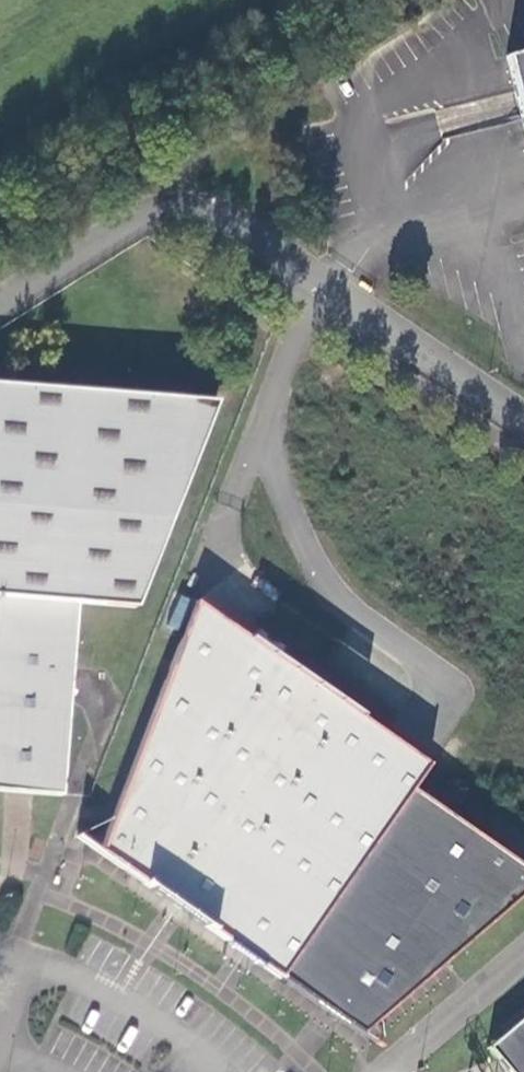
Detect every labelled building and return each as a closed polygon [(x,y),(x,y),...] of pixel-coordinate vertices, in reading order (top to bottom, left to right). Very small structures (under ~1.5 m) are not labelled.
[(504,56),(523,134),(523,51),(504,56)] [(71,786),(84,595),(142,599),(223,393),(0,377),(0,782),(71,786)] [(200,610),(100,863),(360,1042),(523,903),(523,878),(412,798),(430,771),(200,610)] [(485,1045),(508,1071),(523,1071),(523,1012),(485,1045)]
